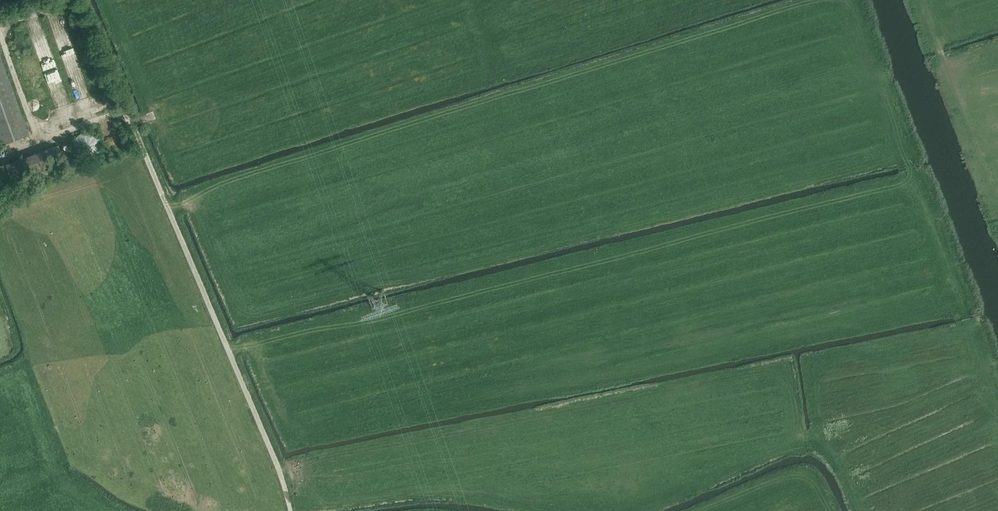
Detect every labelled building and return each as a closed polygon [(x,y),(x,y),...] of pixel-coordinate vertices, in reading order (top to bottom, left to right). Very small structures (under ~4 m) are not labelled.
[(29,135),(0,56),(0,145),(29,135)] [(101,145),(102,141),(101,139),(101,136),(99,133),(95,131),(91,129),(88,130),(86,130),(83,132),(81,134),(80,136),(79,138),(79,140),(80,144),(82,148),(85,151),(87,152),(90,152),(92,152),(94,151),(97,150),(98,149),(101,145)] [(6,164),(0,166),(0,189),(14,184),(14,185),(61,168),(60,165),(54,147),(6,164)]
